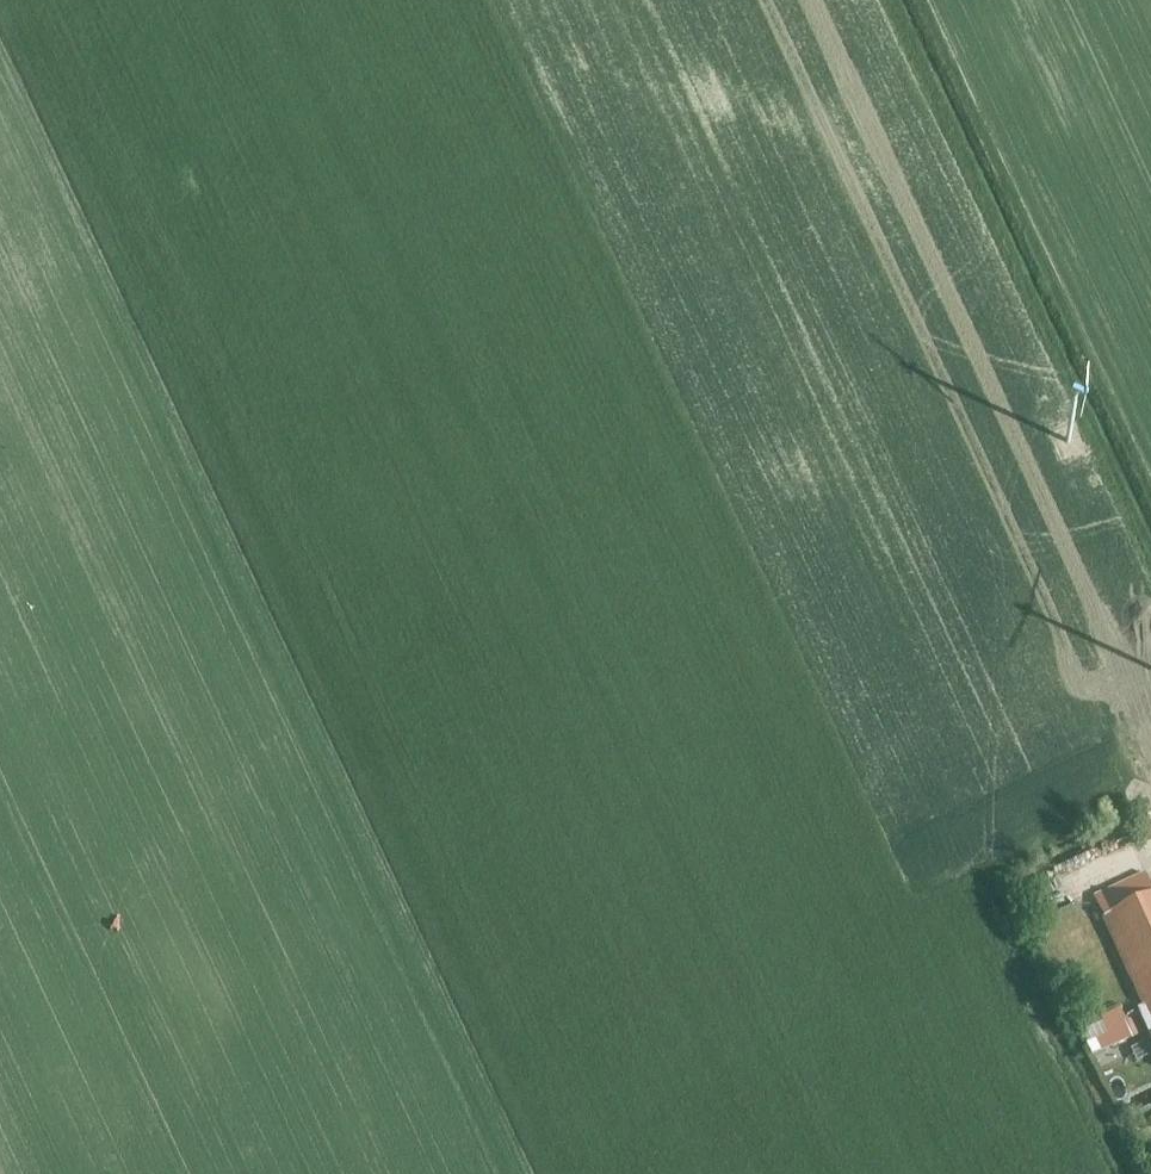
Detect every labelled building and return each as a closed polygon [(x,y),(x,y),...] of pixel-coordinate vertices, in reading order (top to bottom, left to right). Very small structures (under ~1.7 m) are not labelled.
[(1145,873),(1091,899),(1150,1028),(1150,886),(1145,873)] [(1104,1036),(1111,1049),(1145,1032),(1138,1018),(1104,1036)]
